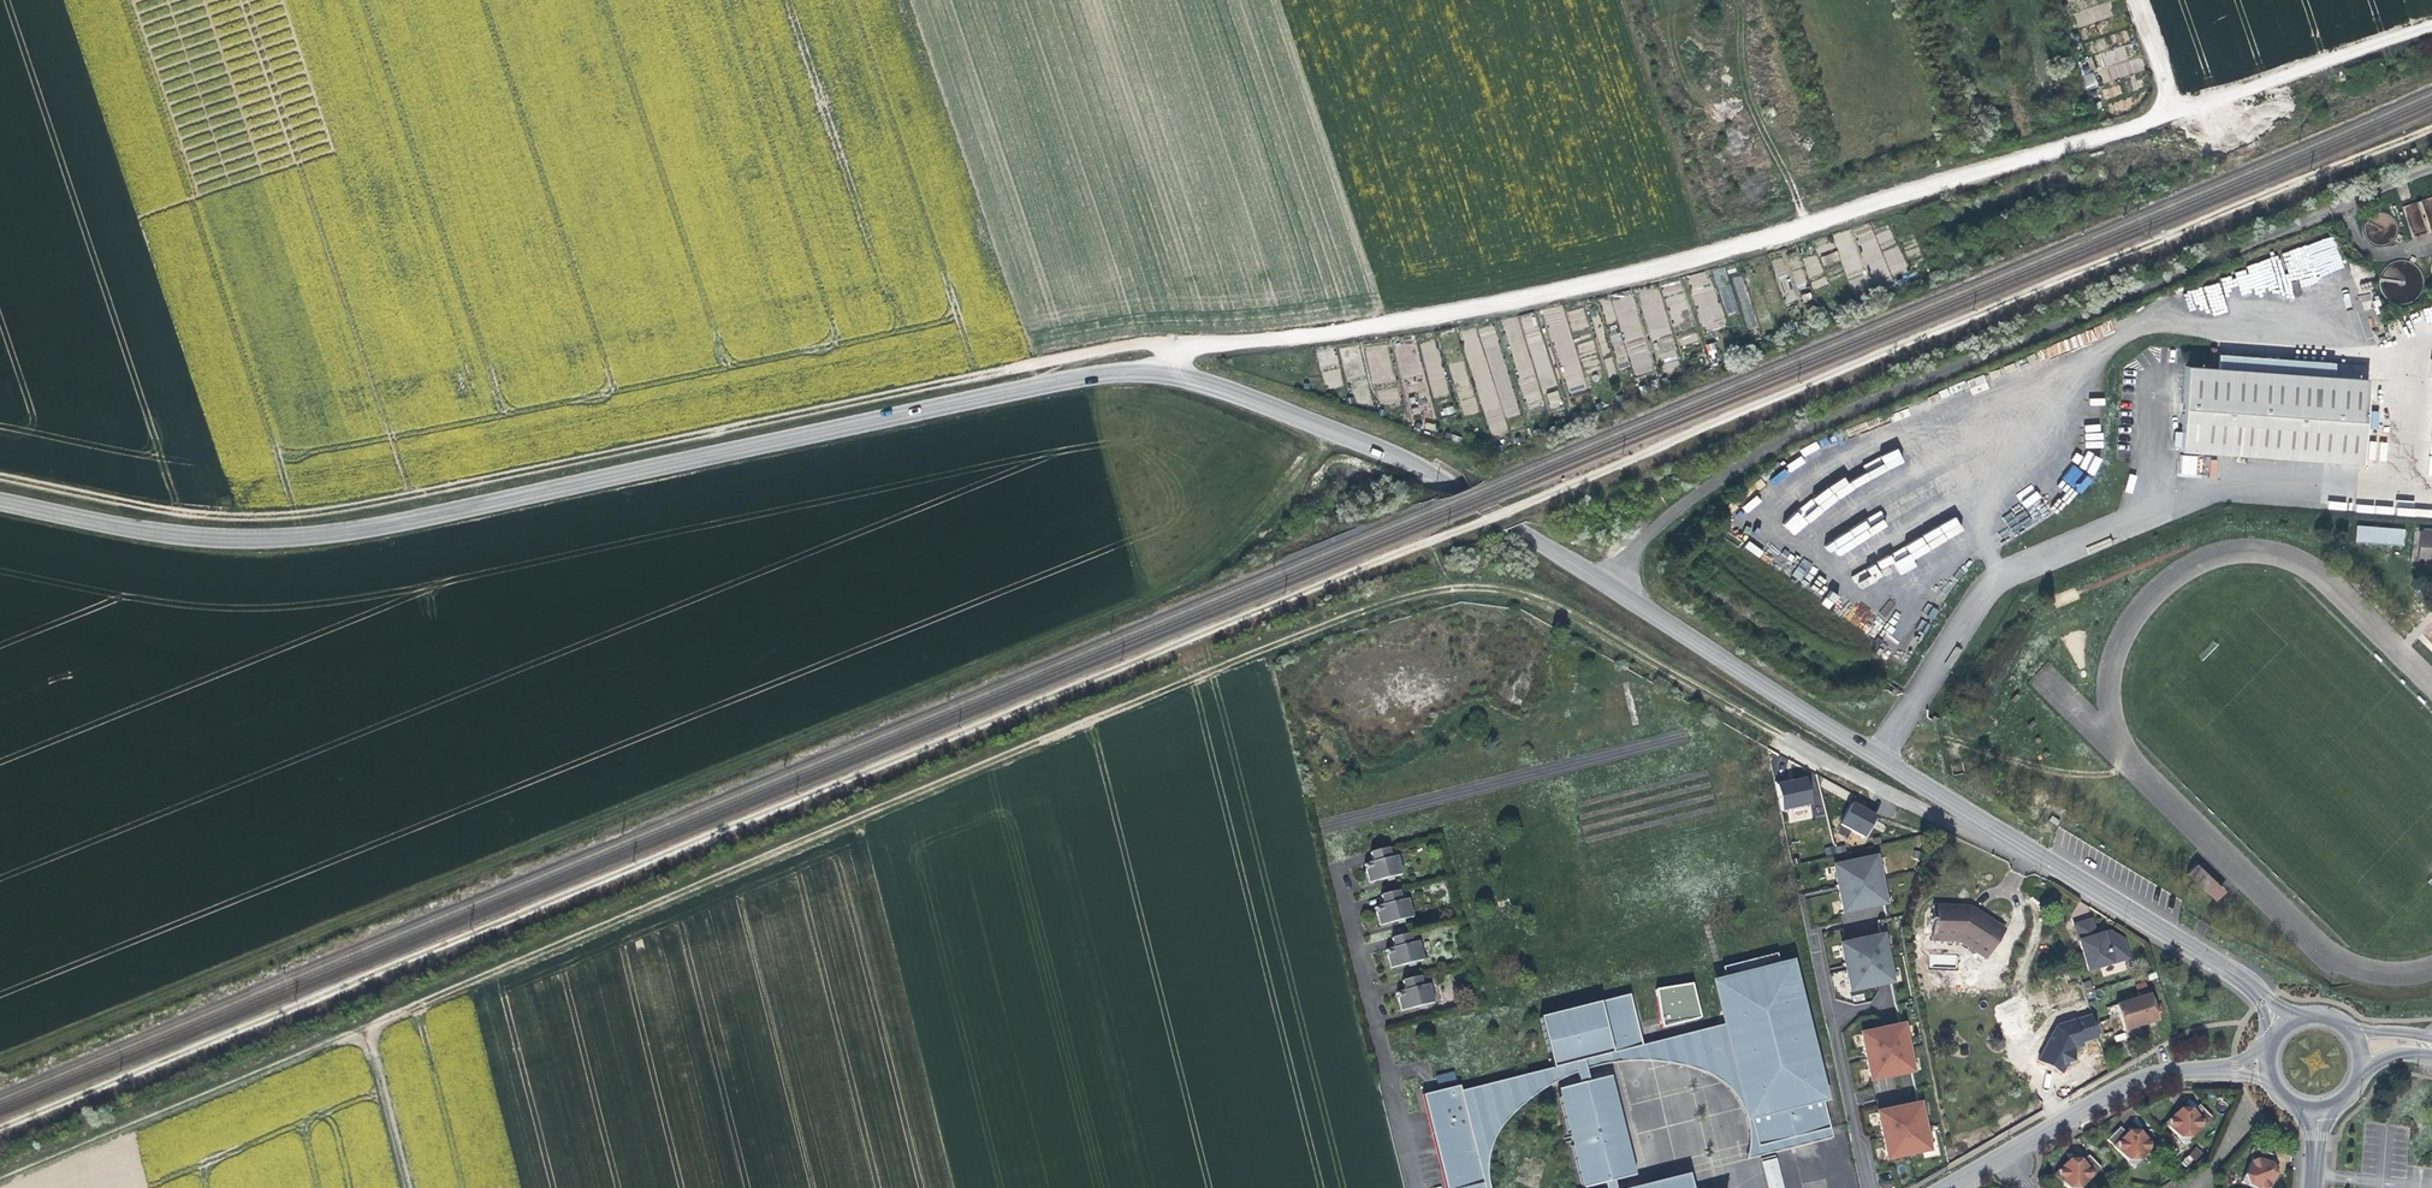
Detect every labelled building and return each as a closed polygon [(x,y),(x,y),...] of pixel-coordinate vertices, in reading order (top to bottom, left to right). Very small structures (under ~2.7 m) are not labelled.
[(2095,73),(2085,75),(2086,87),(2096,86),(2095,73)] [(2404,204),(2411,236),(2431,231),(2431,198),(2404,204)] [(2377,222),(2365,222),(2366,242),(2394,241),(2393,215),(2376,216),(2377,222)] [(1843,233),(1844,242),(1839,242),(1843,273),(1858,271),(1853,232),(1843,233)] [(2299,284),(2345,271),(2335,238),(2233,268),(2235,275),(2220,279),(2224,292),(2239,287),(2243,303),(2300,287),(2299,284)] [(1803,259),(1809,277),(1822,273),(1816,254),(1803,259)] [(2411,288),(2416,288),(2415,266),(2381,268),(2383,300),(2412,298),(2411,288)] [(1692,275),(1700,330),(1721,327),(1713,272),(1692,275)] [(1743,276),(1734,276),(1735,293),(1744,292),(1743,276)] [(2185,291),(2190,316),(2226,309),(2221,284),(2185,291)] [(1586,389),(1563,306),(1544,311),(1567,394),(1586,389)] [(1660,318),(1662,308),(1650,306),(1648,316),(1660,318)] [(1588,328),(1584,308),(1567,312),(1572,332),(1588,328)] [(1540,391),(1556,386),(1536,312),(1519,316),(1503,320),(1526,407),(1543,403),(1540,391)] [(1624,322),(1631,374),(1648,372),(1641,320),(1624,322)] [(1667,373),(1679,371),(1673,334),(1670,335),(1669,323),(1659,325),(1659,322),(1648,324),(1651,341),(1653,341),(1657,362),(1665,361),(1667,373)] [(1504,418),(1519,414),(1492,324),(1462,333),(1465,343),(1482,338),(1484,346),(1488,358),(1487,358),(1488,361),(1470,367),(1491,435),(1508,430),(1504,418)] [(1696,332),(1679,339),(1681,346),(1698,340),(1696,332)] [(1420,343),(1433,399),(1449,395),(1436,339),(1420,343)] [(2219,354),(2218,368),(2332,377),(2333,363),(2219,354)] [(1611,357),(1605,359),(1609,374),(1616,372),(1611,357)] [(2333,363),(2332,377),(2365,379),(2366,366),(2333,363)] [(2365,379),(2332,377),(2186,365),(2181,431),(2179,447),(2179,450),(2360,464),(2367,380),(2365,379)] [(1339,369),(1324,373),(1327,389),(1343,386),(1339,369)] [(1546,393),(1550,409),(1562,406),(1558,390),(1546,393)] [(2170,447),(2179,447),(2181,431),(2172,430),(2170,447)] [(2376,459),(2377,453),(2385,454),(2386,442),(2368,441),(2367,458),(2376,459)] [(1860,483),(1905,463),(1899,449),(1862,465),(1866,475),(1849,483),(1846,479),(1836,483),(1821,495),(1814,498),(1783,523),(1793,535),(1794,534),(1842,496),(1847,493),(1860,483)] [(2216,475),(2216,457),(2180,457),(2180,475),(2216,475)] [(1747,513),(1762,502),(1757,496),(1743,507),(1747,513)] [(2025,510),(2006,518),(2011,530),(2030,523),(2025,510)] [(1910,555),(1894,562),(1899,574),(1917,567),(1912,557),(1964,534),(1958,519),(1905,543),(1910,555)] [(2403,530),(2356,525),(2354,541),(2401,546),(2403,530)] [(2418,530),(2416,561),(2431,562),(2431,532),(2418,530)] [(1759,558),(1764,551),(1749,541),(1745,548),(1759,558)] [(1810,806),(1804,780),(1792,782),(1786,784),(1785,781),(1774,783),(1781,812),(1810,806)] [(1862,811),(1851,805),(1839,826),(1863,838),(1874,817),(1862,811)] [(2055,822),(2049,817),(2045,822),(2052,827),(2055,822)] [(1827,855),(1846,849),(1844,844),(1825,849),(1827,855)] [(1374,862),(1392,857),(1389,847),(1371,852),(1374,862)] [(1398,856),(1392,857),(1374,862),(1363,865),(1368,883),(1403,873),(1398,856)] [(1875,859),(1833,867),(1840,898),(1881,890),(1875,859)] [(2197,862),(2187,872),(2215,899),(2225,888),(2197,862)] [(1384,905),(1402,900),(1399,890),(1381,894),(1384,905)] [(1884,905),(1881,890),(1840,898),(1843,913),(1884,905)] [(1409,898),(1402,900),(1384,905),(1374,908),(1378,925),(1413,916),(1409,898)] [(1956,932),(1961,936),(1971,920),(1964,916),(1964,908),(1932,906),(1931,935),(1955,936),(1956,932)] [(1969,908),(1964,908),(1964,916),(1971,920),(1973,917),(2001,934),(2003,930),(1972,910),(1969,908)] [(1973,917),(1971,920),(1961,936),(1958,941),(1985,959),(2001,934),(1973,917)] [(2078,941),(2093,936),(2088,920),(2073,925),(2078,941)] [(1955,936),(1931,935),(1931,940),(1958,941),(1961,936),(1956,932),(1955,936)] [(2101,934),(2093,936),(2078,941),(2087,970),(2125,958),(2120,940),(2106,932),(2101,934)] [(1394,948),(1412,943),(1410,933),(1392,937),(1394,948)] [(1882,936),(1861,940),(1871,987),(1891,982),(1882,936)] [(1850,991),(1871,987),(1861,940),(1841,945),(1850,991)] [(1419,941),(1412,943),(1394,948),(1384,951),(1389,968),(1424,959),(1419,941)] [(1725,983),(1780,969),(1776,954),(1722,968),(1725,983)] [(1789,967),(1780,969),(1725,983),(1716,985),(1726,1024),(1757,1147),(1830,1128),(1789,967)] [(1406,990),(1424,986),(1421,975),(1403,980),(1406,990)] [(1691,982),(1656,991),(1664,1026),(1700,1017),(1691,982)] [(1424,986),(1406,990),(1395,993),(1400,1011),(1435,1001),(1430,984),(1424,986)] [(2145,1025),(2156,1022),(2147,990),(2136,993),(2137,999),(2114,1006),(2122,1032),(2132,1029),(2131,1026),(2144,1022),(2145,1025)] [(1601,1002),(1614,1052),(1641,1045),(1629,995),(1601,1002)] [(1584,1060),(1614,1052),(1601,1002),(1540,1017),(1552,1068),(1573,1062),(1584,1060)] [(2095,1014),(2041,1029),(2051,1066),(2065,1062),(2065,1064),(2078,1060),(2074,1045),(2101,1038),(2095,1014)] [(1614,1052),(1584,1060),(1586,1070),(1621,1062),(1677,1064),(1722,1083),(1746,1120),(1748,1140),(1747,1160),(1833,1139),(1830,1128),(1757,1147),(1726,1024),(1641,1045),(1614,1052)] [(1902,1026),(1882,1030),(1892,1076),(1912,1072),(1902,1026)] [(1861,1034),(1871,1081),(1892,1076),(1882,1030),(1861,1034)] [(1589,1081),(1586,1070),(1584,1060),(1573,1062),(1575,1072),(1578,1084),(1589,1081)] [(1573,1062),(1552,1068),(1518,1076),(1520,1084),(1524,1098),(1498,1125),(1488,1150),(1477,1153),(1486,1187),(1493,1187),(1493,1177),(1498,1148),(1527,1101),(1554,1083),(1575,1072),(1573,1062)] [(1438,1085),(1457,1080),(1454,1071),(1436,1076),(1438,1085)] [(1520,1084),(1518,1076),(1476,1087),(1478,1094),(1520,1084)] [(1578,1084),(1558,1089),(1583,1187),(1604,1182),(1614,1180),(1635,1175),(1625,1131),(1610,1134),(1607,1122),(1621,1118),(1611,1076),(1589,1081),(1578,1084)] [(1460,1091),(1477,1153),(1488,1150),(1498,1125),(1524,1098),(1520,1084),(1478,1094),(1476,1087),(1460,1091)] [(1477,1153),(1460,1091),(1459,1086),(1422,1095),(1445,1187),(1486,1187),(1477,1153)] [(1878,1113),(1881,1128),(1922,1120),(1919,1105),(1878,1113)] [(2199,1105),(2193,1111),(2206,1123),(2212,1118),(2199,1105)] [(2206,1123),(2193,1111),(2182,1108),(2166,1123),(2185,1143),(2206,1123)] [(1610,1134),(1625,1131),(1621,1118),(1607,1122),(1610,1134)] [(1888,1160),(1929,1151),(1922,1120),(1881,1128),(1888,1160)] [(2113,1145),(2127,1133),(2121,1127),(2108,1139),(2113,1145)] [(2138,1131),(2127,1133),(2113,1145),(2133,1166),(2153,1147),(2138,1131)] [(2196,1147),(2189,1154),(2195,1160),(2203,1153),(2196,1147)] [(2251,1156),(2268,1163),(2272,1155),(2255,1148),(2251,1156)] [(2088,1156),(2083,1162),(2096,1175),(2102,1169),(2088,1156)] [(2268,1163),(2251,1156),(2240,1181),(2255,1187),(2267,1187),(2274,1172),(2268,1163)] [(1776,1157),(1761,1161),(1767,1187),(1784,1187),(1776,1157)] [(2083,1162),(2071,1160),(2056,1176),(2069,1187),(2083,1187),(2096,1175),(2083,1162)] [(2268,1163),(2274,1172),(2276,1169),(2277,1167),(2268,1163)] [(1689,1174),(1631,1187),(1692,1187),(1689,1174)] [(1604,1182),(1605,1187),(1616,1187),(1614,1180),(1604,1182)]
